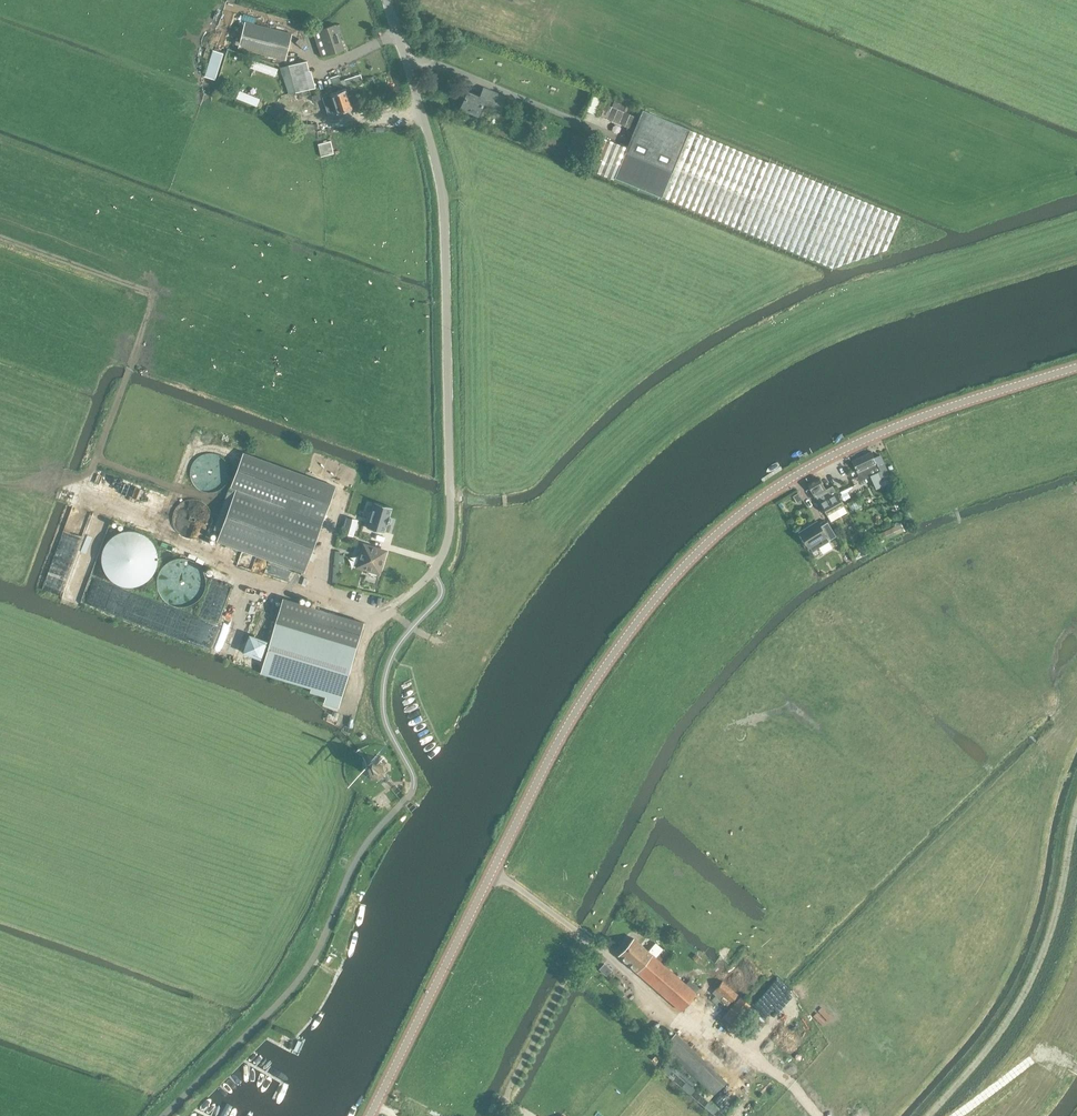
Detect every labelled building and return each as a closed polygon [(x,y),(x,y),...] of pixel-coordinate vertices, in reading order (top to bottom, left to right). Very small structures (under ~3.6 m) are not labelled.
[(284,60),(290,34),(243,23),(237,50),(284,60)] [(334,23),(317,30),(312,31),(321,56),(343,49),(334,23)] [(205,76),(216,80),(224,53),(214,50),(205,76)] [(296,93),(315,87),(307,61),(288,67),(296,93)] [(363,80),(361,74),(345,79),(346,85),(363,80)] [(336,87),(342,85),(339,75),(332,78),(332,79),(330,80),(332,86),(335,85),(336,87)] [(500,113),(506,97),(481,87),(477,96),(465,91),(459,107),(479,116),(483,106),(500,113)] [(314,102),(331,96),(332,99),(324,102),(328,114),(332,112),(333,115),(337,113),(338,115),(351,110),(345,91),(332,95),(330,89),(311,95),(314,102)] [(267,104),(265,112),(282,118),(285,111),(267,104)] [(661,193),(689,129),(643,110),(627,147),(624,146),(614,173),(661,193)] [(768,163),(689,129),(661,193),(807,255),(835,266),(887,249),(900,215),(835,189),(769,161),(768,163)] [(614,173),(624,146),(597,135),(584,169),(611,180),(614,173)] [(321,156),(334,153),(331,141),(318,144),(321,156)] [(216,449),(202,457),(206,464),(220,457),(216,449)] [(301,570),(314,534),(332,484),(240,450),(227,484),(233,486),(214,538),(225,542),(294,567),(301,570)] [(871,452),(850,461),(857,475),(874,467),(876,472),(870,475),(876,488),(891,481),(879,455),(873,458),(871,452)] [(808,483),(825,513),(828,520),(839,514),(836,507),(819,477),(808,483)] [(367,527),(385,532),(384,531),(387,524),(390,515),(389,515),(392,507),(393,507),(375,501),(374,502),(375,502),(368,526),(367,526),(367,527)] [(72,506),(65,531),(81,535),(82,531),(76,530),(80,518),(84,519),(87,510),(72,506)] [(361,537),(365,524),(347,519),(343,533),(361,537)] [(836,535),(827,521),(820,525),(817,520),(799,531),(808,547),(826,536),(828,540),(836,535)] [(879,542),(904,530),(901,523),(876,535),(879,542)] [(111,527),(101,577),(149,586),(158,536),(111,527)] [(379,572),(385,551),(364,544),(358,566),(379,572)] [(339,707),(361,630),(363,624),(282,599),(260,672),(311,688),(310,691),(326,696),(324,702),(339,707)] [(166,629),(212,645),(220,624),(174,607),(166,629)] [(250,632),(243,650),(262,657),(269,639),(250,632)] [(371,757),(365,763),(365,772),(371,778),(379,778),(381,777),(383,779),(386,775),(384,773),(386,772),(386,763),(385,763),(387,762),(381,756),(380,757),(379,757),(371,757)] [(392,802),(397,798),(393,792),(387,797),(392,802)] [(680,1010),(695,992),(655,956),(662,948),(654,942),(647,950),(633,938),(617,955),(680,1010)] [(724,1018),(734,1026),(740,1031),(746,1037),(763,1016),(751,1005),(751,1006),(741,997),(731,1008),(728,1005),(738,994),(723,981),(716,989),(724,996),(717,1005),(727,1014),(724,1018)] [(674,1031),(662,1044),(714,1093),(726,1080),(674,1031)] [(708,1098),(695,1088),(691,1093),(704,1103),(708,1098)] [(747,1105),(737,1098),(725,1115),(740,1115),(747,1105)] [(708,1100),(705,1105),(715,1111),(718,1105),(708,1100)]
